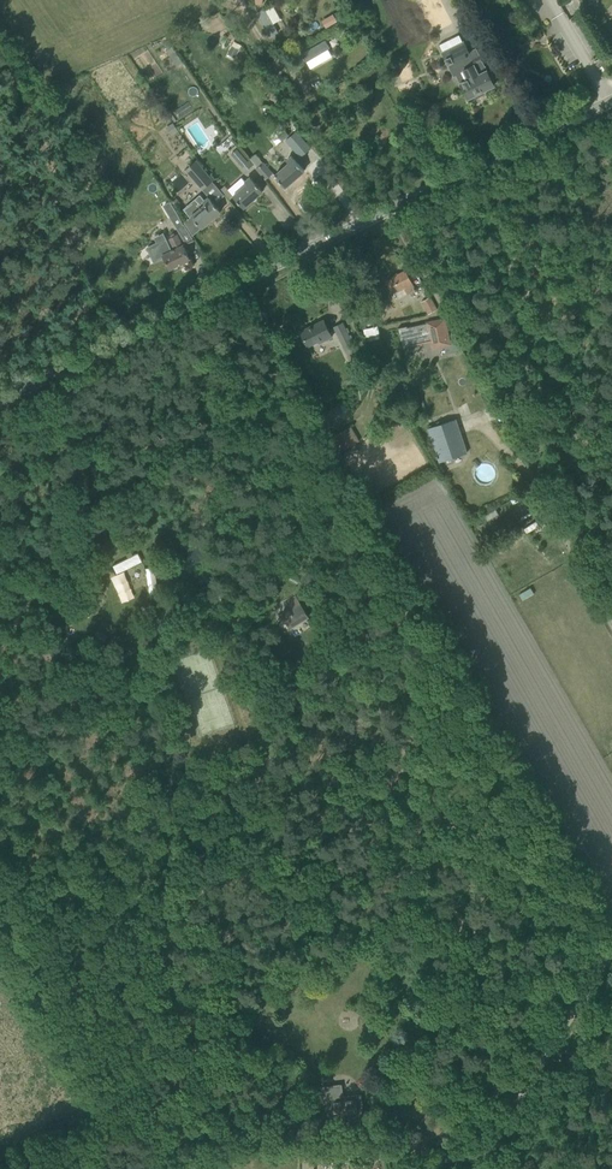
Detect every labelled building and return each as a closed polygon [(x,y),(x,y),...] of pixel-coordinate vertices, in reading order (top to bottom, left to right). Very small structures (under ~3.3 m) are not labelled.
[(448,21),(438,0),(423,0),(436,27),(448,21)] [(275,23),(282,20),(273,3),(257,12),(269,37),(279,32),(275,23)] [(326,27),(338,20),(334,13),(322,20),(326,27)] [(311,69),(335,56),(326,39),(302,52),(311,69)] [(477,73),(462,41),(442,51),(453,73),(462,69),(466,79),(460,82),(468,99),(482,92),(481,90),(494,84),(486,69),(477,73)] [(341,85),(348,95),(360,87),(353,77),(341,85)] [(285,130),(278,136),(282,141),(289,135),(285,130)] [(297,130),(285,140),(300,157),(311,148),(297,130)] [(252,165),(248,160),(247,160),(237,148),(231,153),(245,171),(252,165)] [(248,160),(252,165),(253,165),(265,179),(273,172),(264,161),(263,162),(256,154),(248,160)] [(274,175),(277,178),(285,187),(304,170),(291,155),(285,160),(288,163),(274,175)] [(197,161),(186,170),(202,189),(213,180),(197,161)] [(263,190),(255,181),(250,176),(243,182),(246,184),(233,196),(235,198),(243,207),(263,190)] [(221,211),(215,204),(209,197),(204,201),(200,196),(185,209),(201,227),(221,211)] [(177,212),(170,217),(171,217),(185,242),(193,237),(183,223),(177,213),(177,212)] [(75,217),(59,226),(68,241),(83,232),(75,217)] [(158,257),(163,255),(165,258),(170,269),(190,259),(184,248),(178,234),(168,239),(173,250),(172,250),(167,239),(149,248),(154,259),(158,257)] [(415,289),(410,281),(405,270),(386,280),(392,292),(402,287),(405,294),(415,289)] [(431,312),(437,309),(430,296),(421,300),(428,313),(431,312)] [(443,317),(398,327),(402,348),(411,346),(411,344),(431,340),(433,348),(451,344),(445,317),(443,317)] [(331,335),(329,331),(323,320),(301,331),(308,344),(317,339),(318,342),(331,335)] [(359,355),(343,321),(334,326),(350,359),(359,355)] [(357,359),(349,363),(353,370),(360,366),(357,359)] [(467,452),(456,418),(427,427),(438,462),(467,452)] [(347,428),(332,436),(341,452),(356,443),(347,428)] [(529,509),(522,514),(526,519),(532,514),(529,509)] [(140,575),(139,572),(135,561),(120,567),(124,578),(119,580),(124,595),(128,594),(127,590),(130,589),(126,580),(140,575)] [(310,616),(295,595),(282,603),(286,609),(280,613),(291,629),(310,616)] [(355,1096),(343,1098),(342,1098),(340,1086),(323,1088),(325,1101),(331,1100),(334,1117),(336,1116),(336,1121),(362,1117),(360,1098),(355,1098),(355,1096)] [(285,1139),(284,1126),(276,1127),(278,1140),(285,1139)] [(291,1140),(300,1140),(313,1139),(312,1127),(290,1129),(291,1140)]
